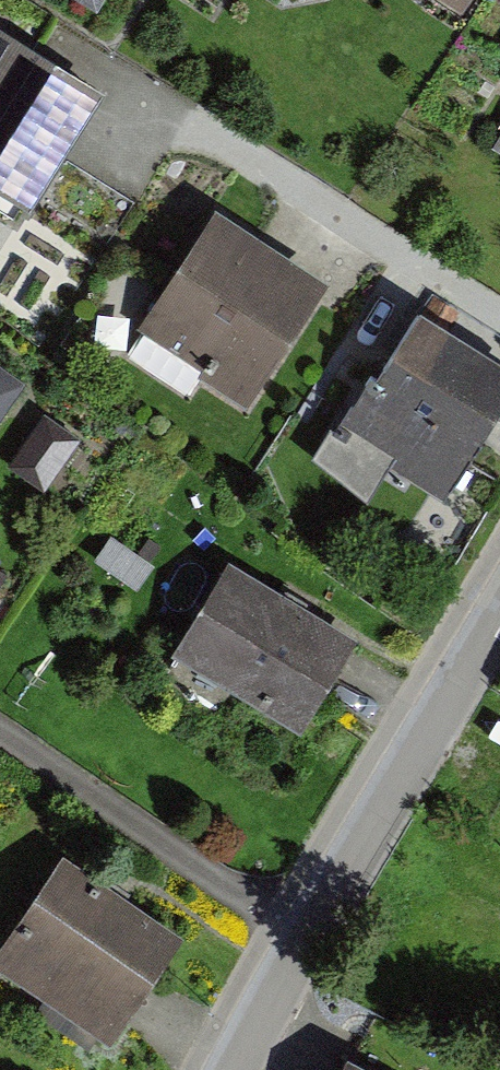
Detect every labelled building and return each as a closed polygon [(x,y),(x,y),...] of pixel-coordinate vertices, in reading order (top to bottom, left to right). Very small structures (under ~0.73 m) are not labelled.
[(467,15),(477,0),(443,0),(467,15)] [(32,202),(104,84),(0,20),(0,182),(32,202)] [(318,283),(203,213),(131,331),(246,401),(318,283)] [(412,315),(337,435),(446,503),(499,416),(499,369),(412,315)] [(0,382),(0,414),(15,393),(0,382)] [(44,408),(9,463),(45,486),(81,432),(44,408)] [(137,587),(154,563),(110,531),(93,556),(137,587)] [(355,628),(228,552),(170,650),(297,726),(355,628)] [(49,857),(0,933),(0,976),(98,1039),(167,933),(49,857)] [(347,1048),(335,1069),(387,1069),(347,1048)]
